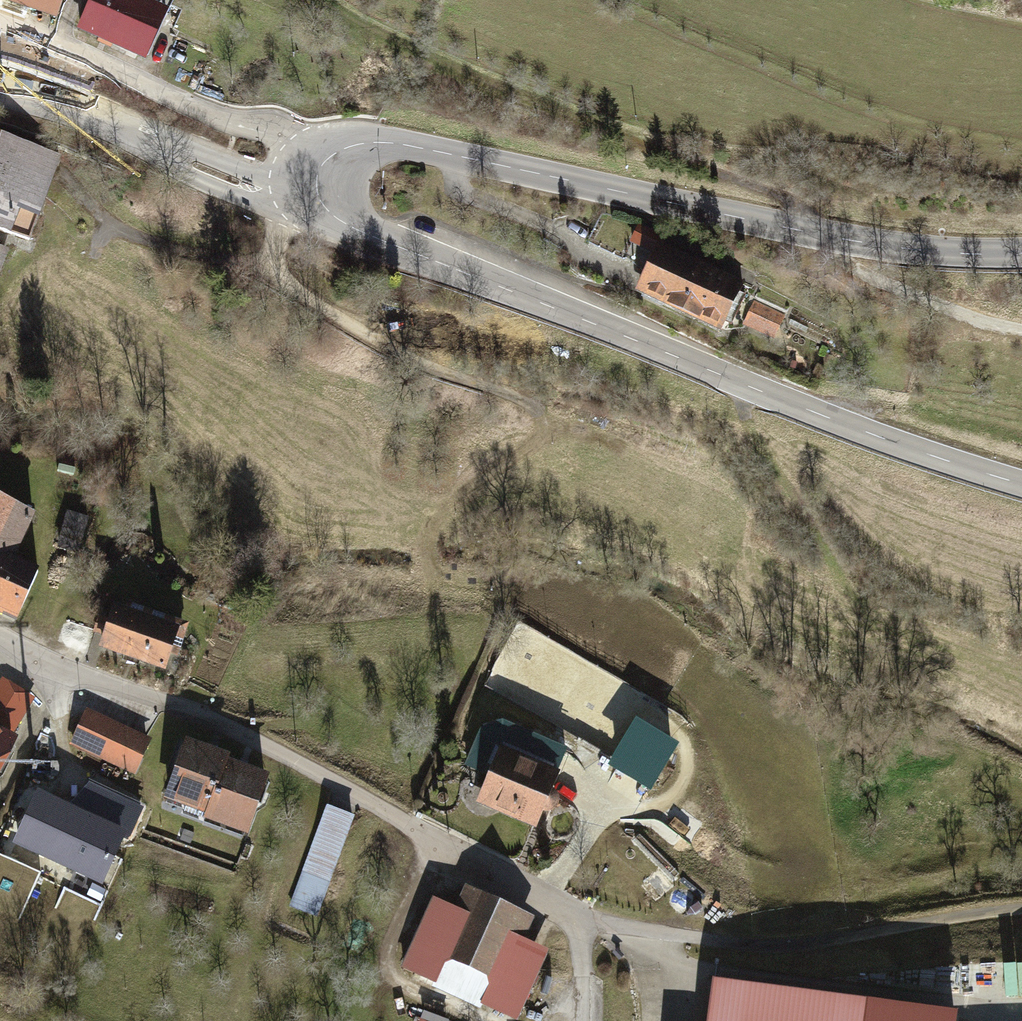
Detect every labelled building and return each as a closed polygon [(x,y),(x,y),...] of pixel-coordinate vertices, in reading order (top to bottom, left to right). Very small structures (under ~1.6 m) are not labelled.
[(38,7),(36,11),(53,17),(59,0),(17,0),(38,7)] [(80,27),(139,56),(159,13),(165,15),(172,0),(93,0),(80,27)] [(0,139),(0,275),(1,276),(22,218),(39,224),(61,160),(0,139)] [(640,229),(605,213),(590,242),(626,258),(640,229)] [(659,235),(640,229),(626,258),(651,278),(666,247),(659,235)] [(744,284),(666,247),(651,278),(644,294),(722,331),(744,284)] [(783,314),(755,301),(745,323),(773,336),(783,314)] [(0,498),(0,610),(19,619),(42,568),(16,556),(35,514),(0,498)] [(88,517),(69,511),(60,542),(79,548),(88,517)] [(178,629),(113,607),(99,646),(165,668),(178,629)] [(0,680),(0,681),(0,721),(12,729),(31,701),(0,680)] [(138,735),(70,704),(49,750),(118,781),(138,735)] [(468,765),(491,776),(502,750),(517,756),(527,732),(504,723),(484,730),(468,765)] [(653,795),(682,749),(640,723),(611,768),(653,795)] [(0,731),(0,761),(13,739),(0,731)] [(207,812),(224,765),(227,757),(187,742),(167,797),(207,812)] [(517,756),(502,750),(491,776),(501,780),(490,804),(535,824),(557,774),(517,756)] [(224,765),(207,812),(204,820),(247,836),(267,781),(224,765)] [(147,800),(95,774),(82,801),(134,827),(147,800)] [(126,829),(37,787),(12,841),(100,883),(126,829)] [(357,821),(334,810),(291,906),(314,917),(357,821)] [(34,899),(43,869),(0,856),(0,888),(34,899)] [(523,913),(478,893),(457,939),(425,924),(405,968),(516,1019),(537,974),(503,958),(523,913)] [(866,1003),(717,984),(713,1020),(864,1020),(866,1003)]
